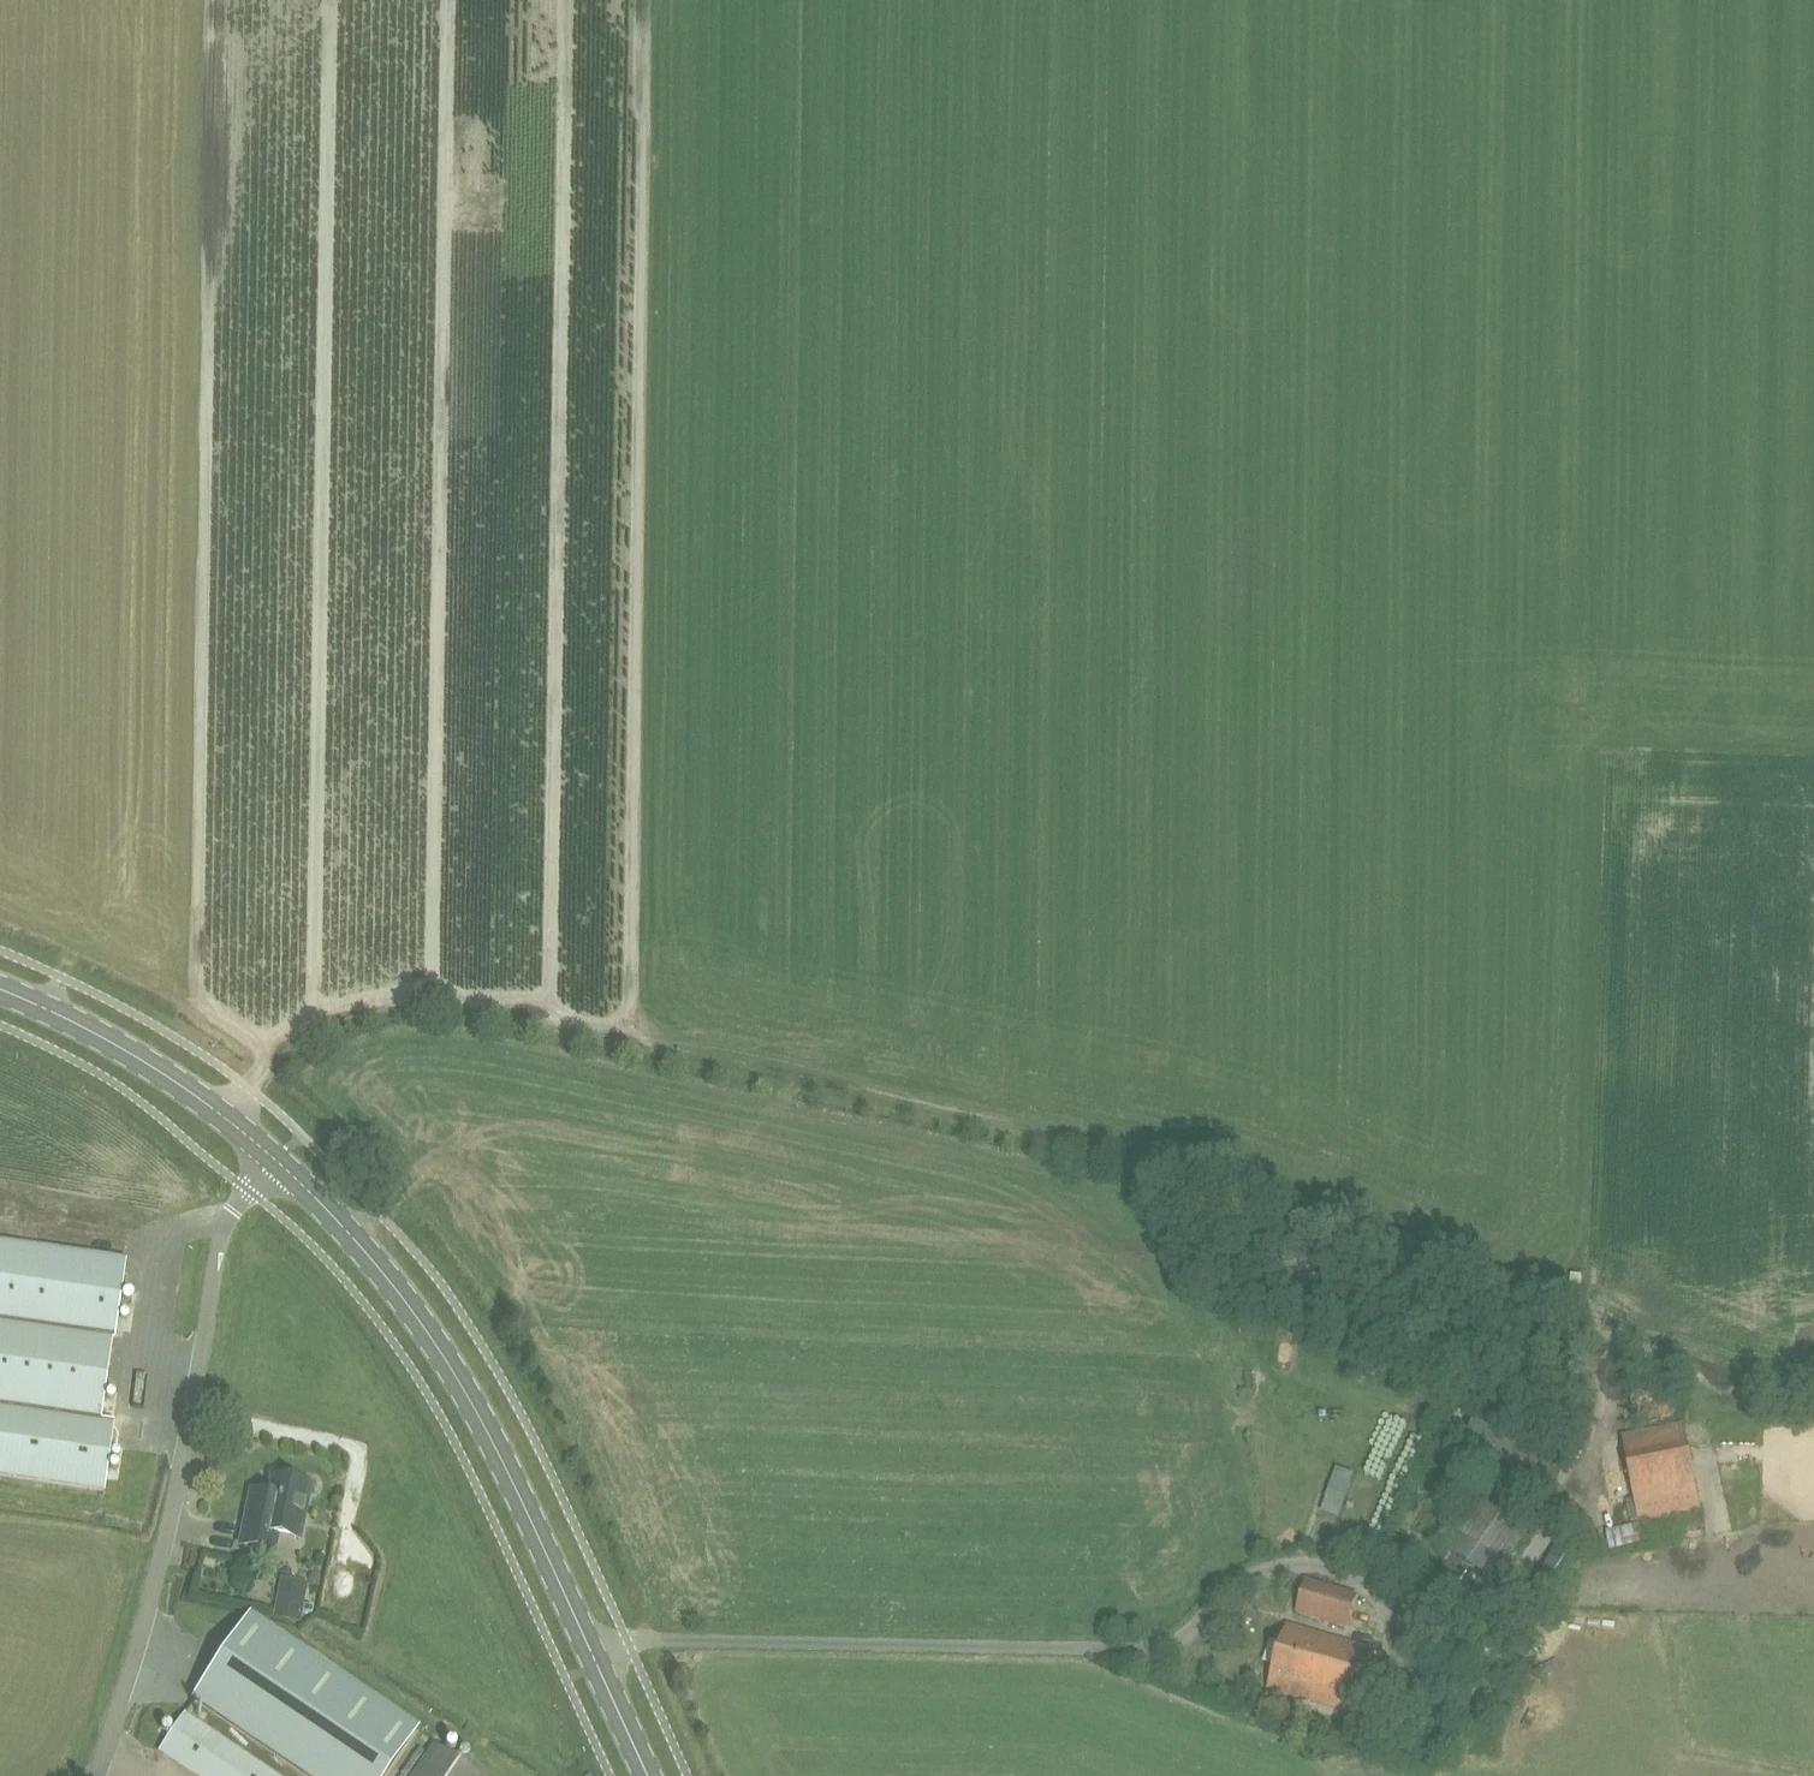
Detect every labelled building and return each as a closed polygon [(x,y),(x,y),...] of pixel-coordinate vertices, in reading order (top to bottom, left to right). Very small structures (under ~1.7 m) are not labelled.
[(0,1241),(0,1475),(105,1490),(114,1420),(101,1418),(124,1258),(0,1241)] [(1639,1520),(1640,1522),(1701,1509),(1683,1424),(1622,1437),(1635,1499),(1627,1501),(1631,1522),(1639,1520)] [(310,1486),(272,1478),(266,1506),(250,1502),(241,1546),(274,1552),(277,1536),(299,1540),(310,1486)] [(1493,1579),(1533,1522),(1486,1489),(1446,1546),(1493,1579)] [(1350,1629),(1360,1595),(1307,1579),(1296,1613),(1350,1629)] [(196,1697),(312,1775),(384,1775),(418,1726),(252,1614),(196,1697)] [(1357,1715),(1376,1651),(1289,1625),(1270,1689),(1357,1715)] [(161,1748),(202,1775),(283,1775),(186,1710),(161,1748)] [(436,1741),(412,1775),(487,1775),(436,1741)]
